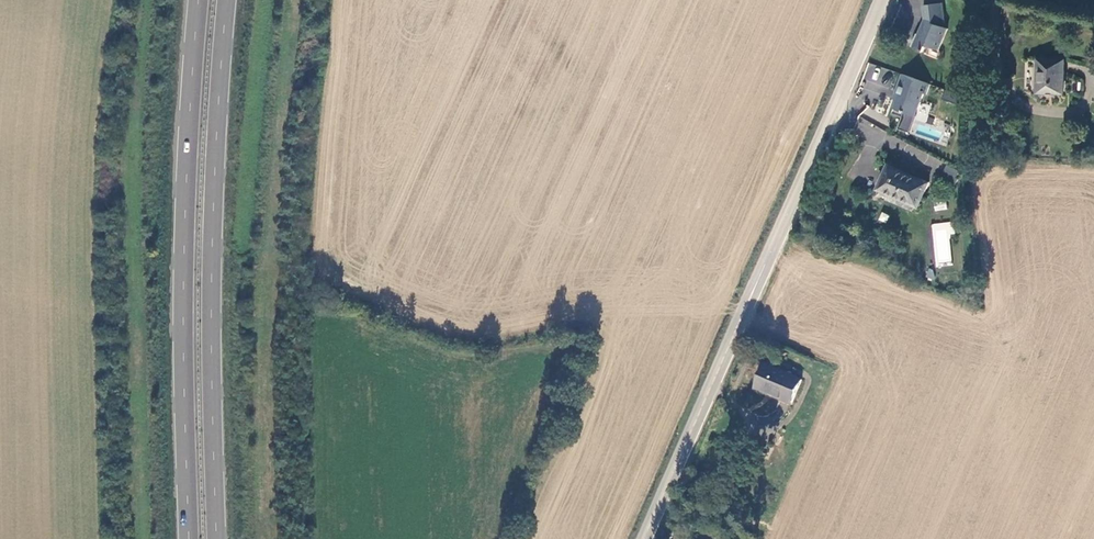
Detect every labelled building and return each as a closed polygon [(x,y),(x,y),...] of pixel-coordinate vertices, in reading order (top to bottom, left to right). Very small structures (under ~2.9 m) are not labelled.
[(946,0),(927,2),(929,16),(922,31),(921,31),(915,43),(928,49),(931,43),(942,48),(951,26),(946,24),(948,19),(946,0)] [(1065,94),(1066,61),(1041,60),(1040,93),(1065,94)] [(907,109),(917,113),(926,90),(928,91),(932,81),(905,71),(898,89),(902,90),(894,111),(905,115),(907,109)] [(880,189),(920,207),(931,182),(891,165),(880,189)] [(934,202),(935,211),(947,209),(946,200),(934,202)] [(878,220),(886,223),(889,215),(881,212),(878,220)] [(952,262),(949,234),(953,233),(951,221),(931,223),(935,264),(952,262)] [(803,381),(768,365),(759,388),(793,404),(803,381)]
